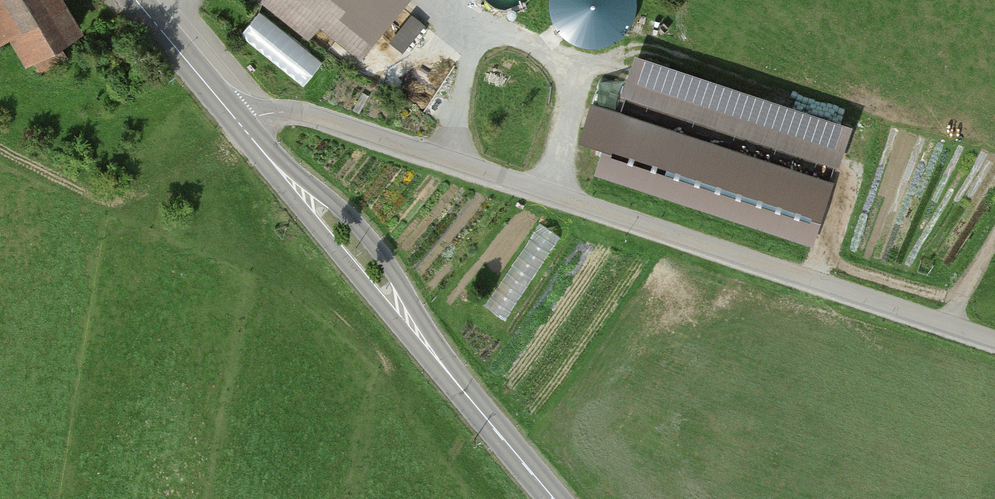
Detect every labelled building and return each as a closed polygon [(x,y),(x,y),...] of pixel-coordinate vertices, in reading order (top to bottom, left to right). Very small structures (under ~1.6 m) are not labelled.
[(66,0),(0,0),(0,51),(10,45),(28,74),(88,36),(66,0)] [(262,2),(359,77),(418,0),(264,0),(262,2)] [(491,5),(498,9),(507,11),(515,10),(523,7),(529,1),(529,0),(487,0),(491,5)] [(548,5),(550,19),(557,32),(567,42),(581,49),(596,50),(611,47),(624,39),(633,27),(638,12),(638,0),(549,0),(548,5)] [(306,87),(326,63),(263,9),(243,33),(306,87)] [(637,55),(622,97),(842,171),(857,129),(637,55)] [(833,185),(591,105),(578,144),(604,152),(596,176),(812,248),(833,185)] [(541,221),(485,304),(506,318),(562,235),(541,221)]
